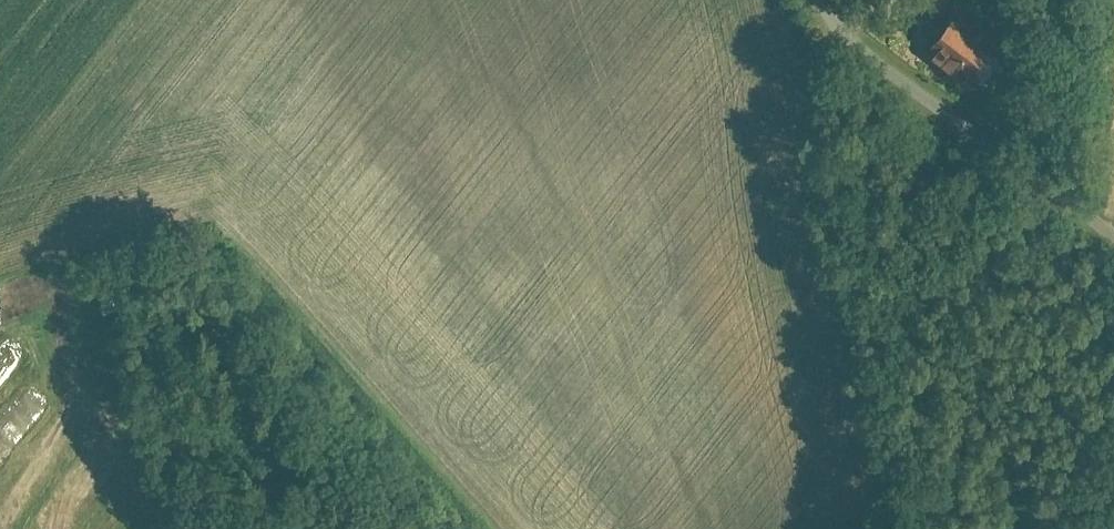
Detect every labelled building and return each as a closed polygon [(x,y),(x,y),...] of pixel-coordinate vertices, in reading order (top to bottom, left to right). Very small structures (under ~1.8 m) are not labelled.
[(955,12),(925,52),(970,85),(1000,45),(955,12)]
